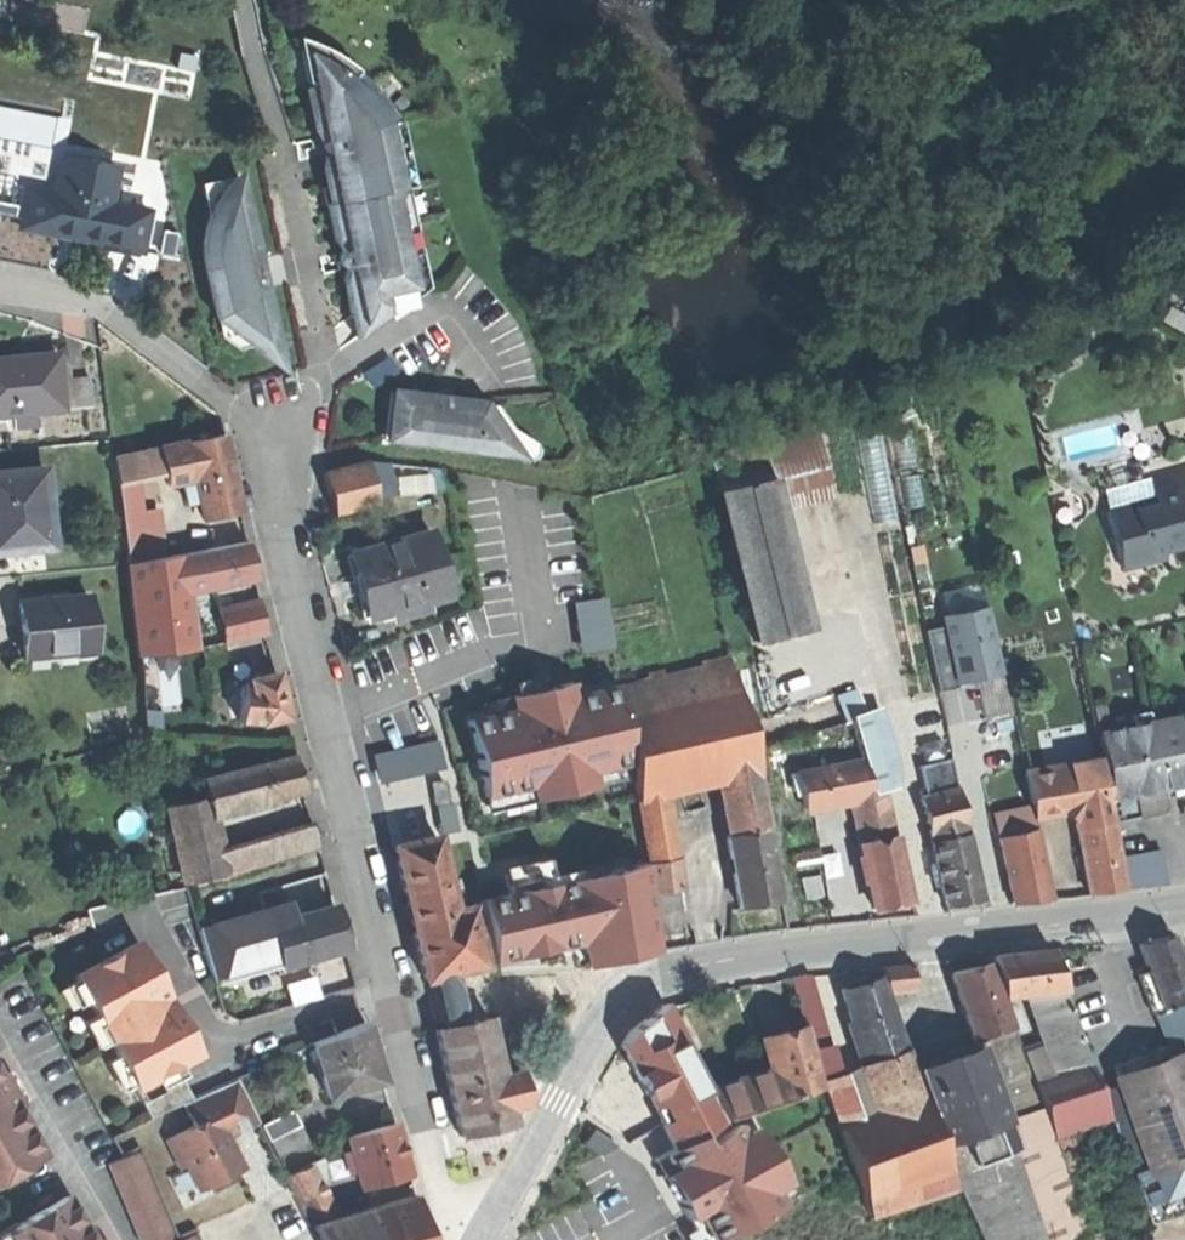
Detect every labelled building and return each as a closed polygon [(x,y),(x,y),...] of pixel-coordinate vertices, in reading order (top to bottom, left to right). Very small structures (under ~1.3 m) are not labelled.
[(404,237),(394,191),(404,189),(391,125),(359,88),(330,64),(305,53),(314,99),(319,126),(327,134),(324,149),(330,152),(329,166),(333,187),(343,186),(344,193),(346,202),(328,205),(357,337),(425,287),(413,235),(404,237)] [(28,186),(22,226),(78,237),(141,249),(147,209),(110,201),(115,168),(62,157),(56,191),(28,186)] [(204,250),(220,319),(253,344),(280,341),(273,304),(263,290),(266,278),(259,269),(262,261),(258,244),(253,223),(249,224),(239,176),(226,189),(212,215),(204,250)] [(287,371),(280,341),(253,344),(287,371)] [(64,409),(60,355),(14,359),(0,360),(0,414),(64,409)] [(427,447),(525,458),(485,403),(405,393),(403,405),(396,412),(392,443),(427,447)] [(875,520),(899,516),(882,428),(859,432),(875,520)] [(226,437),(191,443),(193,455),(201,501),(204,519),(239,513),(233,475),(226,437)] [(163,447),(165,459),(193,455),(191,443),(163,447)] [(136,477),(167,472),(165,459),(163,447),(114,456),(118,480),(136,477)] [(187,503),(201,501),(193,455),(165,459),(167,472),(169,484),(183,481),(187,503)] [(327,470),(337,514),(379,504),(370,460),(327,470)] [(1121,568),(1145,561),(1142,549),(1150,547),(1152,553),(1184,544),(1184,517),(1184,512),(1184,466),(1146,477),(1152,498),(1106,511),(1121,568)] [(438,470),(426,468),(432,488),(443,490),(438,470)] [(55,550),(47,471),(0,476),(0,555),(55,550)] [(142,512),(136,477),(118,480),(124,515),(142,512)] [(716,492),(754,642),(807,628),(769,479),(716,492)] [(157,510),(142,512),(124,515),(127,532),(160,526),(157,510)] [(165,556),(160,526),(127,532),(132,562),(165,556)] [(429,534),(350,556),(360,592),(367,619),(392,612),(394,620),(426,611),(424,603),(447,597),(429,534)] [(249,543),(181,554),(186,585),(254,574),(251,558),(249,543)] [(1154,559),(1152,553),(1150,547),(1142,549),(1145,561),(1150,560),(1154,559)] [(181,554),(165,556),(132,562),(144,709),(192,715),(189,680),(196,680),(186,585),(181,554)] [(23,627),(26,662),(70,659),(69,651),(93,649),(89,596),(70,598),(69,589),(43,591),(44,600),(21,602),(23,627)] [(573,603),(581,653),(611,648),(603,598),(573,603)] [(197,614),(203,647),(268,634),(265,617),(261,601),(197,614)] [(943,627),(955,683),(1000,674),(986,607),(941,617),(943,627)] [(956,688),(955,683),(943,627),(924,631),(937,693),(956,688)] [(632,779),(634,791),(657,786),(726,772),(755,766),(730,661),(618,687),(632,779)] [(632,779),(618,687),(574,697),(571,682),(544,689),(541,675),(510,682),(514,696),(479,704),(481,717),(469,720),(487,812),(632,779)] [(255,680),(263,721),(286,717),(278,676),(255,680)] [(971,720),(1011,714),(1006,677),(966,683),(971,720)] [(245,685),(196,680),(189,680),(192,715),(243,721),(244,698),(245,685)] [(256,699),(244,698),(243,721),(255,722),(256,699)] [(850,717),(866,770),(893,761),(876,708),(850,717)] [(1109,800),(1114,799),(1114,797),(1133,793),(1133,795),(1139,794),(1138,793),(1162,788),(1162,790),(1167,788),(1167,786),(1184,783),(1184,716),(1183,717),(1182,715),(1176,716),(1177,718),(1154,723),(1154,721),(1149,722),(1149,724),(1126,729),(1126,727),(1121,728),(1121,731),(1102,734),(1101,733),(1096,734),(1103,767),(1109,800)] [(376,755),(382,783),(444,770),(439,742),(376,755)] [(916,765),(922,789),(938,786),(940,794),(956,791),(949,753),(916,765)] [(225,775),(233,809),(301,792),(298,776),(293,758),(225,775)] [(803,807),(849,798),(869,794),(862,759),(796,773),(800,795),(803,807)] [(768,828),(755,766),(726,772),(738,834),(765,829),(768,828)] [(1027,781),(1033,816),(1072,809),(1107,803),(1110,802),(1109,800),(1103,767),(1027,781)] [(210,815),(233,809),(225,775),(202,781),(206,797),(210,815)] [(434,804),(446,802),(443,782),(431,784),(434,804)] [(1022,783),(960,796),(968,832),(995,826),(998,838),(1033,830),(1022,783)] [(676,860),(657,786),(634,791),(647,863),(676,860)] [(917,790),(919,799),(940,794),(938,786),(922,789),(917,790)] [(849,798),(859,843),(894,835),(885,791),(869,794),(849,798)] [(919,799),(932,841),(965,834),(956,791),(940,794),(919,799)] [(185,883),(224,874),(219,851),(210,815),(206,797),(167,807),(185,883)] [(1111,822),(1107,803),(1072,809),(1075,828),(1111,822)] [(440,835),(457,832),(452,804),(435,807),(440,835)] [(1122,889),(1111,822),(1075,828),(1087,895),(1105,892),(1122,889)] [(311,825),(219,851),(224,874),(317,847),(311,825)] [(778,900),(765,829),(738,834),(726,836),(740,908),(758,904),(778,900)] [(1048,899),(1033,830),(998,838),(1011,903),(1030,901),(1048,899)] [(932,841),(946,908),(962,904),(979,901),(965,834),(932,841)] [(859,843),(872,910),(890,906),(908,902),(894,835),(859,843)] [(452,911),(448,895),(436,837),(393,846),(410,920),(423,980),(439,977),(451,974),(482,967),(476,941),(472,925),(469,907),(463,908),(452,911)] [(1120,856),(1126,890),(1164,883),(1158,849),(1120,856)] [(324,871),(318,850),(279,861),(285,882),(324,871)] [(481,898),(494,963),(583,942),(589,967),(655,952),(652,913),(651,892),(647,863),(624,868),(622,860),(556,876),(553,862),(503,874),(506,891),(481,898)] [(679,890),(676,860),(647,863),(651,892),(679,890)] [(681,889),(679,890),(651,892),(652,913),(683,910),(681,889)] [(452,911),(463,908),(459,892),(448,895),(452,911)] [(265,911),(269,926),(292,919),(288,904),(265,911)] [(269,926),(267,926),(274,951),(278,961),(279,967),(345,948),(338,926),(333,907),(292,919),(269,926)] [(221,967),(274,951),(267,926),(269,926),(265,911),(210,928),(221,967)] [(197,931),(212,981),(278,961),(274,951),(221,967),(210,928),(197,931)] [(96,930),(74,938),(79,954),(102,946),(96,930)] [(1148,971),(1162,1008),(1184,999),(1184,978),(1169,936),(1152,942),(1138,947),(1148,971)] [(137,943),(74,978),(151,1118),(180,1102),(162,1070),(174,1063),(197,1050),(183,1025),(170,1001),(166,1003),(163,998),(167,996),(137,943)] [(1017,954),(988,956),(1003,998),(1035,994),(1064,991),(1051,950),(1017,954)] [(214,987),(279,967),(278,961),(212,981),(214,987)] [(972,1041),(1009,1029),(988,963),(966,970),(951,975),(972,1041)] [(880,968),(888,992),(913,990),(912,965),(880,968)] [(1166,1045),(1184,1038),(1184,999),(1162,1008),(1148,971),(1139,975),(1166,1045)] [(462,1024),(451,974),(439,977),(450,1027),(462,1024)] [(792,977),(831,1100),(855,1092),(812,975),(792,977)] [(839,991),(864,1064),(905,1051),(880,977),(857,985),(839,991)] [(1078,1030),(1064,991),(1035,994),(1050,1039),(1078,1030)] [(721,1003),(670,1019),(678,1035),(688,1054),(699,1050),(729,1038),(721,1003)] [(652,1014),(644,1020),(650,1050),(678,1035),(670,1019),(663,1006),(652,1014)] [(512,1124),(509,1111),(522,1108),(526,1102),(519,1072),(501,1075),(489,1020),(489,1018),(462,1024),(450,1027),(435,1030),(446,1079),(458,1136),(512,1124)] [(722,1120),(721,1116),(706,1089),(699,1076),(688,1054),(678,1035),(650,1050),(644,1020),(630,1031),(622,1044),(638,1075),(651,1101),(675,1148),(722,1120)] [(304,1050),(328,1106),(382,1082),(374,1056),(365,1022),(304,1050)] [(769,1068),(778,1099),(817,1087),(806,1049),(810,1048),(803,1026),(780,1033),(760,1039),(769,1068)] [(1089,1066),(1078,1030),(1050,1039),(1062,1075),(1089,1066)] [(1162,1047),(1166,1058),(1184,1050),(1184,1038),(1166,1045),(1162,1047)] [(1111,1066),(1151,1171),(1153,1170),(1161,1190),(1184,1181),(1184,1091),(1179,1093),(1177,1087),(1166,1058),(1162,1047),(1111,1066)] [(917,1072),(954,1183),(980,1239),(1080,1239),(1086,1235),(1052,1136),(1048,1124),(1044,1109),(1006,1121),(978,1049),(917,1072)] [(699,1076),(709,1071),(699,1050),(688,1054),(699,1076)] [(906,1050),(905,1051),(864,1064),(893,1109),(923,1099),(906,1050)] [(1166,1058),(1177,1087),(1184,1084),(1184,1050),(1166,1058)] [(192,1096),(174,1063),(162,1070),(180,1102),(192,1096)] [(1102,1106),(1089,1066),(1062,1075),(1035,1083),(1044,1109),(1048,1124),(1102,1106)] [(721,1116),(778,1099),(769,1068),(706,1089),(721,1116)] [(642,1105),(651,1101),(638,1075),(631,1084),(642,1105)] [(45,1158),(0,1079),(0,1184),(45,1158)] [(236,1080),(183,1106),(194,1127),(167,1140),(181,1170),(187,1167),(199,1191),(242,1170),(226,1138),(223,1130),(254,1115),(236,1080)] [(641,1174),(664,1214),(678,1239),(722,1239),(848,1167),(822,1091),(722,1120),(675,1148),(677,1153),(641,1174)] [(830,1101),(839,1127),(864,1119),(855,1092),(831,1100),(830,1101)] [(942,1155),(923,1099),(893,1109),(864,1119),(839,1127),(858,1183),(942,1155)] [(1106,1118),(1102,1106),(1048,1124),(1052,1136),(1106,1118)] [(262,1126),(277,1158),(308,1143),(293,1111),(262,1126)] [(257,1122),(254,1115),(223,1130),(226,1138),(257,1122)] [(394,1125),(347,1138),(361,1188),(408,1174),(402,1152),(394,1125)] [(144,1239),(150,1239),(175,1228),(137,1151),(107,1165),(144,1239)] [(947,1169),(942,1155),(858,1183),(863,1197),(947,1169)] [(326,1159),(312,1165),(321,1183),(328,1181),(326,1159)] [(316,1222),(336,1213),(321,1183),(312,1165),(293,1175),(316,1222)] [(954,1190),(947,1169),(863,1197),(870,1219),(954,1190)] [(336,1217),(347,1239),(426,1239),(414,1195),(336,1217)] [(0,1238),(0,1239),(92,1239),(68,1199),(0,1238)] [(824,1202),(769,1225),(776,1239),(840,1239),(824,1202)] [(336,1217),(311,1227),(317,1239),(347,1239),(336,1217)] [(766,1220),(729,1239),(776,1239),(769,1225),(766,1220)]
